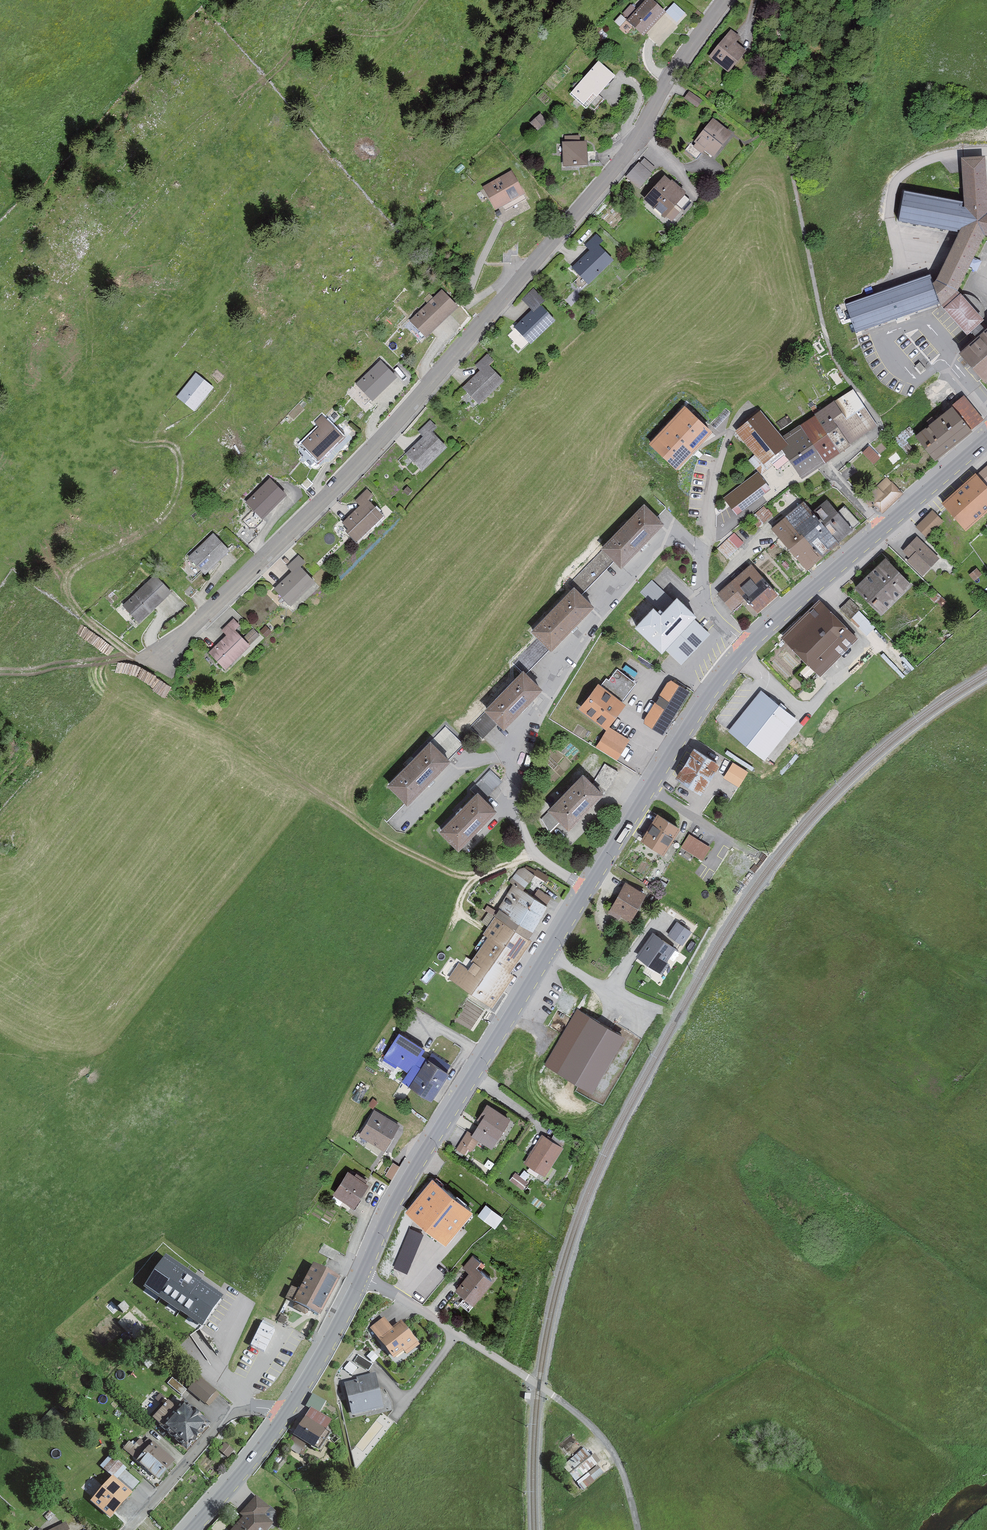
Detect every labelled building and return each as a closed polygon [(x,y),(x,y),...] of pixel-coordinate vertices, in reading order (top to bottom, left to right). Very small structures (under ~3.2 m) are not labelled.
[(660,0),(652,0),(633,21),(649,37),(672,11),(660,0)] [(777,3),(766,1),(763,18),(774,20),(777,3)] [(761,59),(742,37),(719,57),(738,78),(761,59)] [(625,76),(604,59),(576,94),(597,111),(625,76)] [(690,91),(686,98),(701,105),(705,98),(690,91)] [(533,121),(539,128),(549,120),(543,113),(533,121)] [(743,135),(718,118),(702,142),(727,159),(743,135)] [(601,138),(568,140),(570,168),(603,166),(601,138)] [(985,231),(986,226),(986,194),(985,157),(962,157),(965,198),(959,227),(985,231)] [(631,178),(647,190),(659,173),(644,162),(631,178)] [(537,193),(524,169),(488,189),(502,213),(537,193)] [(693,198),(669,178),(651,200),(675,220),(693,198)] [(985,231),(959,227),(937,275),(958,287),(985,231)] [(610,242),(600,234),(588,248),(593,252),(577,270),(597,288),(622,260),(607,246),(610,242)] [(855,331),(938,302),(928,273),(845,302),(855,331)] [(933,279),(940,302),(958,287),(937,275),(933,279)] [(465,307),(446,286),(414,315),(433,336),(465,307)] [(958,287),(940,302),(966,333),(971,328),(977,335),(986,326),(980,319),(984,315),(958,287)] [(554,302),(538,288),(526,300),(535,308),(516,328),(537,347),(562,321),(548,308),(554,302)] [(986,326),(977,335),(960,351),(985,379),(986,378),(986,326)] [(502,362),(492,353),(480,366),(485,371),(469,388),(490,407),(513,381),(498,367),(502,362)] [(400,378),(382,360),(360,383),(378,400),(400,378)] [(200,412),(220,388),(201,371),(180,395),(200,412)] [(845,425),(858,442),(883,426),(859,390),(841,402),(856,417),(845,425)] [(860,446),(858,442),(845,425),(856,417),(841,402),(820,414),(822,416),(806,425),(834,462),(860,446)] [(651,444),(676,466),(710,428),(685,406),(651,444)] [(942,463),(981,433),(960,406),(921,437),(942,463)] [(796,447),(788,436),(768,410),(740,432),(767,467),(789,452),(796,447)] [(351,438),(327,412),(318,420),(323,426),(307,440),(326,461),(351,438)] [(809,477),(834,462),(806,425),(788,436),(796,447),(789,452),(809,477)] [(456,445),(434,426),(410,453),(432,472),(456,445)] [(910,458),(917,453),(903,434),(896,439),(910,458)] [(866,454),(879,467),(887,459),(874,446),(866,454)] [(922,473),(933,464),(926,456),(915,465),(922,473)] [(741,515),(775,489),(762,472),(728,497),(741,515)] [(986,506),(986,486),(976,473),(945,501),(966,525),(986,506)] [(293,494),(273,476),(251,501),(272,519),(293,494)] [(883,513),(904,494),(888,476),(867,496),(883,513)] [(394,515),(379,501),(383,496),(373,490),(362,501),(367,507),(351,523),(359,529),(356,534),(366,544),(394,515)] [(830,558),(848,541),(822,512),(811,499),(793,516),(830,558)] [(763,523),(777,513),(770,503),(756,513),(763,523)] [(822,512),(848,541),(866,526),(848,506),(841,512),(832,503),(822,512)] [(675,530),(652,506),(609,549),(633,573),(675,530)] [(927,535),(942,520),(933,511),(918,526),(927,535)] [(815,571),(830,558),(793,516),(777,529),(815,571)] [(728,560),(744,544),(733,532),(716,548),(728,560)] [(220,533),(194,559),(211,576),(237,550),(220,533)] [(926,578),(944,560),(928,544),(910,562),(926,578)] [(313,564),(304,555),(292,566),(299,572),(281,590),(301,609),(326,583),(310,567),(313,564)] [(919,588),(890,559),(861,587),(891,617),(919,588)] [(786,596),(756,564),(722,595),(738,611),(753,597),(767,613),(786,596)] [(973,576),(979,583),(986,576),(980,570),(973,576)] [(177,592),(161,574),(128,604),(144,622),(177,592)] [(669,596),(652,581),(641,594),(658,609),(669,596)] [(603,613),(581,590),(536,633),(558,656),(603,613)] [(675,656),(710,617),(689,599),(673,616),(664,608),(644,629),(675,656)] [(828,678),(866,638),(824,599),(787,640),(828,678)] [(248,627),(238,619),(227,631),(233,636),(216,654),(235,672),(259,646),(244,632),(248,627)] [(550,695),(528,674),(492,711),(514,732),(550,695)] [(646,720),(668,733),(693,688),(672,676),(646,720)] [(612,733),(632,706),(604,686),(584,712),(612,733)] [(769,761),(803,719),(767,690),(733,731),(769,761)] [(474,723),(486,735),(501,720),(488,708),(474,723)] [(599,745),(621,761),(630,748),(609,732),(599,745)] [(453,762),(433,742),(389,784),(409,804),(453,762)] [(683,779),(712,795),(729,762),(700,746),(683,779)] [(728,779),(742,788),(752,773),(737,764),(728,779)] [(492,768),(479,781),(491,793),(504,780),(492,768)] [(579,831),(616,795),(595,773),(558,809),(579,831)] [(503,813),(482,792),(443,832),(464,852),(503,813)] [(677,827),(658,815),(643,837),(663,849),(677,827)] [(681,847),(702,859),(709,847),(690,834),(681,847)] [(499,916),(535,940),(556,907),(544,899),(554,883),(527,865),(495,914),(499,916)] [(621,912),(629,917),(643,893),(626,884),(611,911),(619,916),(621,912)] [(514,972),(535,940),(499,916),(488,934),(493,937),(483,952),(514,972)] [(677,923),(670,934),(682,942),(689,931),(677,923)] [(673,948),(654,934),(639,955),(661,971),(667,964),(663,961),(673,948)] [(518,974),(514,972),(483,952),(477,962),(480,963),(474,972),(460,963),(451,979),(497,1008),(518,974)] [(601,1095),(635,1038),(598,1017),(565,1073),(601,1095)] [(431,1102),(449,1074),(447,1073),(451,1066),(432,1054),(427,1060),(421,1056),(424,1051),(399,1034),(384,1057),(407,1073),(401,1082),(431,1102)] [(359,1086),(351,1100),(359,1104),(368,1090),(359,1086)] [(500,1150),(517,1120),(494,1107),(478,1136),(469,1131),(458,1150),(472,1158),(482,1140),(500,1150)] [(363,1137),(391,1154),(407,1128),(379,1111),(363,1137)] [(550,1178),(568,1149),(546,1135),(528,1163),(550,1178)] [(458,1176),(440,1162),(402,1211),(442,1244),(470,1210),(447,1191),(458,1176)] [(394,1180),(401,1168),(393,1163),(386,1175),(394,1180)] [(339,1194),(359,1209),(376,1186),(356,1172),(339,1194)] [(513,1182),(525,1191),(532,1183),(519,1173),(513,1182)] [(488,1202),(480,1214),(498,1227),(506,1215),(488,1202)] [(411,1226),(396,1266),(410,1271),(425,1232),(411,1226)] [(479,1307),(499,1282),(483,1269),(486,1265),(475,1256),(464,1268),(472,1274),(459,1290),(479,1307)] [(223,1298),(168,1260),(149,1287),(205,1325),(223,1298)] [(335,1308),(349,1281),(319,1265),(305,1291),(295,1286),(289,1296),(330,1318),(335,1308)] [(118,1309),(122,1315),(130,1309),(126,1304),(118,1309)] [(278,1321),(286,1325),(290,1317),(282,1313),(278,1321)] [(400,1362),(423,1344),(406,1322),(396,1330),(386,1317),(372,1328),(396,1357),(400,1362)] [(370,1374),(375,1366),(358,1355),(353,1363),(370,1374)] [(344,1372),(352,1378),(359,1369),(351,1363),(344,1372)] [(191,1388),(208,1403),(220,1390),(202,1375),(191,1388)] [(165,1384),(184,1399),(190,1391),(171,1376),(165,1384)] [(348,1383),(356,1416),(388,1409),(381,1376),(348,1383)] [(184,1412),(172,1402),(157,1420),(169,1430),(184,1412)] [(216,1428),(194,1408),(175,1429),(198,1449),(216,1428)] [(300,1438),(321,1452),(340,1423),(319,1409),(300,1438)] [(563,1461),(581,1445),(575,1438),(557,1453),(563,1461)] [(125,1450),(140,1463),(150,1453),(135,1439),(125,1450)] [(222,1453),(231,1460),(239,1451),(229,1444),(222,1453)] [(143,1465),(163,1484),(181,1465),(161,1446),(143,1465)] [(599,1466),(584,1449),(563,1466),(578,1483),(599,1466)] [(111,1454),(104,1463),(134,1488),(141,1479),(111,1454)] [(584,1493),(604,1475),(598,1468),(577,1486),(584,1493)] [(114,1480),(95,1503),(116,1521),(136,1499),(114,1480)] [(272,1518),(277,1511),(260,1497),(245,1516),(248,1519),(238,1529),(276,1529),(280,1526),(272,1518)]
